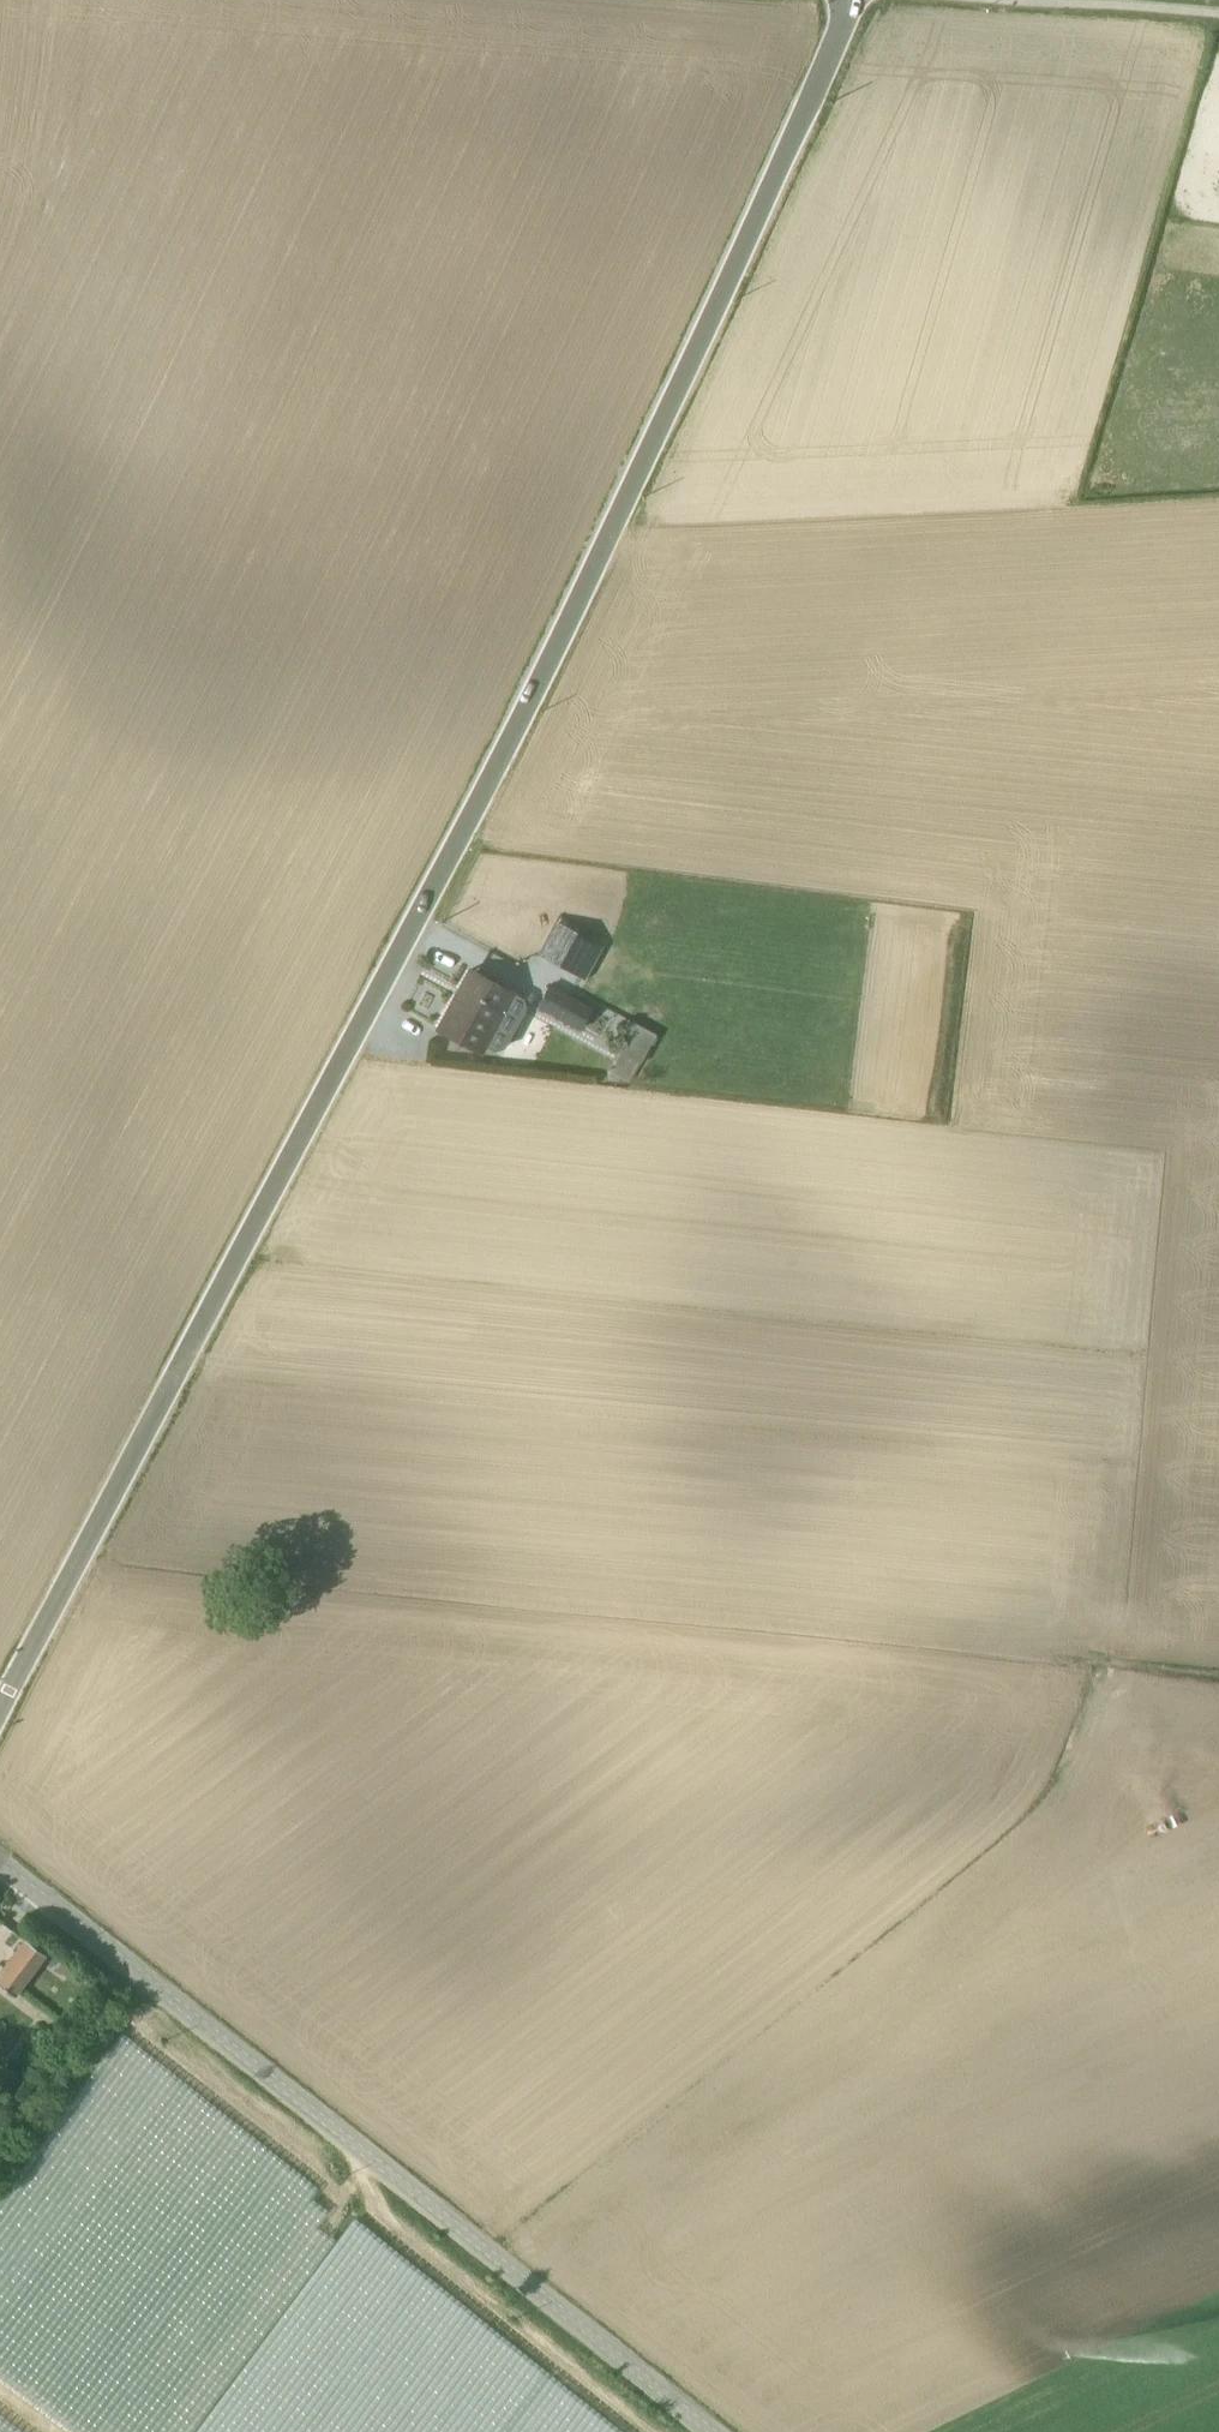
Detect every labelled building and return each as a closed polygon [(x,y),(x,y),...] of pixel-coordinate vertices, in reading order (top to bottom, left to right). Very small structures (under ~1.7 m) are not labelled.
[(601,947),(554,921),(536,955),(582,980),(601,947)] [(469,970),(437,1030),(481,1054),(486,1047),(495,1051),(503,1049),(524,1010),(521,999),(469,970)] [(547,985),(535,1007),(579,1031),(591,1009),(547,985)] [(591,1012),(582,1029),(598,1038),(608,1021),(591,1012)] [(22,1939),(0,1968),(0,1987),(14,1998),(45,1957),(22,1939)]
